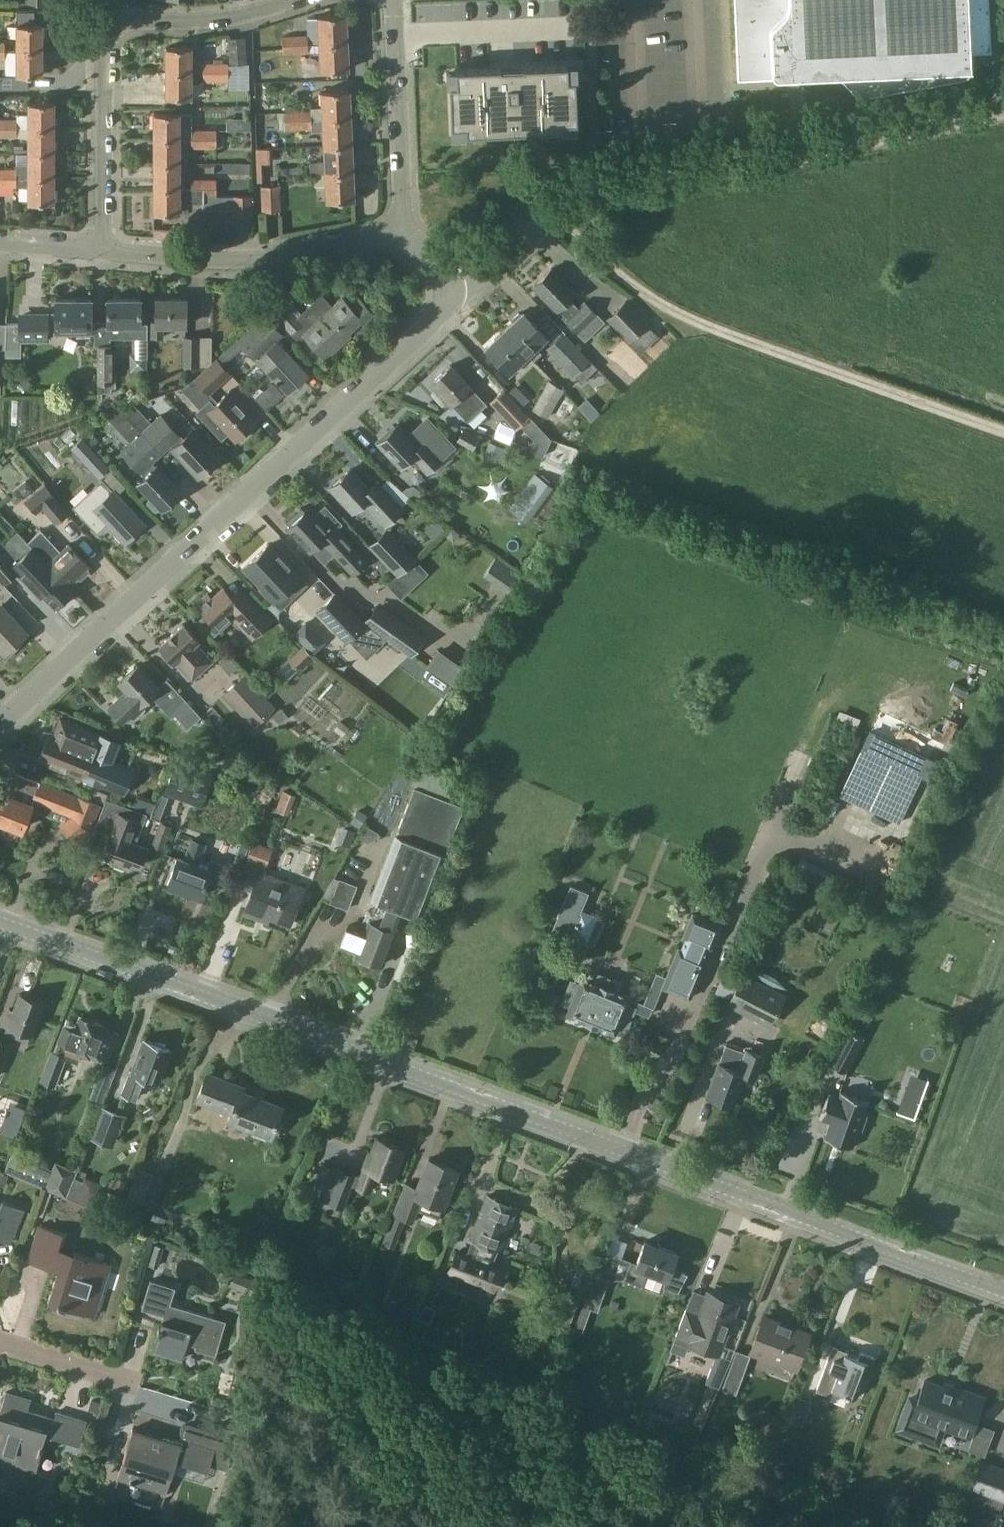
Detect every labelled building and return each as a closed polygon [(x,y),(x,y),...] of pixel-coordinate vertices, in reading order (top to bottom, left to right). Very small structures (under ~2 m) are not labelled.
[(736,79),(787,77),(803,76),(825,75),(831,76),(836,78),(840,80),(844,84),(850,91),(856,95),(865,96),(962,79),(968,75),(970,69),(970,52),(991,51),(988,0),(733,0),(736,79)] [(318,42),(344,41),(343,13),(317,14),(318,42)] [(15,48),(39,48),(39,23),(15,23),(15,48)] [(284,53),(298,53),(298,34),(283,35),(284,53)] [(310,34),(298,34),(298,53),(310,53),(310,34)] [(230,37),(231,62),(248,62),(247,37),(230,37)] [(344,41),(318,42),(320,70),(345,68),(344,41)] [(164,71),(189,71),(189,46),(164,46),(164,71)] [(276,47),(253,49),(254,57),(277,55),(276,47)] [(39,73),(39,48),(15,48),(15,73),(39,73)] [(204,81),(218,81),(218,62),(204,62),(204,81)] [(230,62),(218,62),(218,81),(231,81),(230,62)] [(456,83),(449,84),(451,127),(466,126),(466,133),(563,129),(563,122),(577,121),(574,64),(455,69),(456,83)] [(189,96),(189,71),(164,71),(164,96),(189,96)] [(320,89),(322,117),(347,116),(346,88),(320,89)] [(27,114),(17,114),(17,118),(17,127),(27,127),(51,127),(51,101),(27,102),(27,114)] [(243,115),(243,103),(209,105),(210,117),(243,115)] [(287,129),(300,129),(300,111),(287,111),(287,129)] [(313,111),(300,111),(300,129),(313,129),(313,111)] [(152,112),(152,137),(177,137),(191,136),(191,128),(191,112),(176,112),(152,112)] [(322,132),(323,145),(349,143),(347,116),(322,117),(313,118),(313,129),(313,133),(322,132)] [(238,117),(239,129),(248,129),(251,129),(250,117),(248,117),(238,117)] [(4,119),(5,137),(17,137),(17,118),(4,119)] [(27,151),(51,151),(51,127),(27,127),(27,151)] [(205,128),(191,128),(191,136),(191,146),(205,146),(205,128)] [(215,128),(205,128),(205,146),(215,146),(215,128)] [(265,132),(248,132),(248,147),(264,147),(265,132)] [(177,161),(177,150),(177,137),(152,137),(152,161),(177,161)] [(310,173),(324,172),(350,171),(349,143),(323,145),(323,161),(309,162),(310,173)] [(51,176),(51,151),(27,151),(27,153),(18,153),(18,168),(0,168),(0,176),(17,176),(27,176),(51,176)] [(152,185),(177,185),(177,161),(152,161),(152,185)] [(350,171),(324,172),(325,200),(351,199),(350,171)] [(17,176),(0,176),(0,187),(17,187),(17,176)] [(51,201),(51,176),(27,176),(27,187),(27,201),(51,201)] [(230,194),(216,194),(202,194),(202,177),(190,177),(190,185),(177,185),(152,185),(152,212),(178,212),(178,200),(203,200),(203,208),(230,208),(230,214),(251,214),(251,194),(230,194)] [(216,177),(202,177),(202,194),(216,194),(216,177)] [(260,185),(260,198),(277,197),(277,184),(260,185)] [(277,197),(260,198),(261,210),(278,210),(277,197)] [(574,292),(551,267),(531,285),(555,310),(584,340),(603,320),(583,299),(576,306),(568,298),(574,292)] [(340,298),(332,306),(320,293),(299,311),(283,295),(287,292),(290,283),(286,279),(275,281),(273,286),(259,299),(271,311),(270,312),(317,361),(342,337),(358,318),(360,321),(369,312),(354,296),(346,304),(340,298)] [(90,328),(89,298),(53,298),(53,328),(90,328)] [(139,298),(104,298),(105,320),(92,320),(92,344),(95,344),(95,382),(96,382),(97,394),(112,393),(111,383),(113,383),(112,353),(109,353),(110,344),(109,343),(109,337),(145,337),(145,322),(139,322),(139,298)] [(149,322),(149,337),(161,337),(161,323),(183,324),(184,298),(154,298),(154,322),(149,322)] [(624,299),(605,318),(628,341),(628,340),(640,352),(657,335),(646,324),(647,322),(624,299)] [(513,320),(504,329),(526,353),(532,360),(541,352),(534,345),(545,335),(532,322),(533,319),(528,313),(524,313),(522,311),(521,312),(519,312),(513,318),(513,320)] [(263,313),(234,338),(252,359),(255,356),(266,368),(266,367),(286,390),(305,372),(284,350),(273,340),(281,333),(263,313)] [(4,323),(2,357),(21,357),(21,344),(45,344),(45,315),(17,315),(17,323),(4,323)] [(504,329),(484,347),(507,371),(518,361),(526,353),(504,329)] [(584,383),(600,369),(565,332),(547,348),(574,377),(576,375),(584,383)] [(184,337),(184,370),(202,370),(202,365),(212,364),(213,338),(184,337)] [(631,374),(640,362),(618,345),(609,357),(631,374)] [(232,375),(224,367),(220,362),(218,359),(194,380),(208,396),(232,375)] [(449,364),(430,382),(450,403),(465,419),(484,402),(469,385),(449,364)] [(550,383),(534,410),(550,419),(565,392),(550,383)] [(219,437),(227,431),(234,438),(238,435),(240,438),(252,427),(249,424),(253,421),(238,404),(241,402),(229,388),(207,408),(203,403),(195,411),(219,437)] [(505,390),(493,402),(518,428),(530,416),(522,408),(508,393),(505,390)] [(590,420),(600,412),(587,397),(578,406),(590,420)] [(134,404),(122,408),(162,454),(164,452),(169,447),(200,479),(224,456),(196,427),(193,429),(184,438),(182,436),(181,435),(182,435),(178,432),(162,415),(161,414),(152,422),(134,404)] [(107,413),(105,414),(131,443),(121,453),(141,474),(144,478),(137,484),(137,485),(150,499),(148,501),(158,511),(160,509),(163,513),(185,492),(155,460),(162,454),(122,408),(107,413)] [(396,425),(377,442),(399,466),(409,456),(420,468),(426,474),(454,447),(426,418),(407,437),(396,425)] [(474,448),(480,436),(462,428),(457,440),(474,448)] [(551,439),(543,430),(523,448),(543,456),(551,439)] [(93,449),(81,459),(85,463),(100,478),(112,467),(97,451),(96,452),(93,449)] [(349,469),(330,487),(351,510),(361,501),(383,525),(400,510),(376,482),(367,489),(349,469)] [(536,474),(510,510),(528,523),(555,488),(536,474)] [(102,479),(73,506),(97,533),(106,524),(122,541),(142,524),(111,489),(102,479)] [(70,512),(45,484),(26,501),(39,515),(45,510),(57,524),(70,512)] [(293,514),(287,520),(289,524),(286,526),(309,550),(320,540),(344,566),(359,552),(334,526),(334,527),(322,513),(315,519),(306,508),(297,517),(293,514)] [(370,546),(397,574),(414,558),(387,529),(370,546)] [(42,530),(28,543),(30,546),(71,590),(74,594),(77,591),(73,587),(81,579),(82,581),(92,571),(85,564),(67,543),(60,549),(42,530)] [(268,544),(244,566),(263,587),(261,588),(272,600),(284,589),(291,596),(305,583),(285,562),(284,564),(277,556),(279,555),(268,544)] [(2,582),(14,571),(38,596),(40,594),(52,607),(71,590),(30,546),(12,562),(0,549),(0,581),(2,582)] [(11,592),(5,586),(4,585),(2,582),(0,581),(0,602),(11,592)] [(249,638),(270,619),(239,585),(229,595),(222,586),(210,597),(206,593),(195,602),(199,607),(205,613),(198,619),(212,634),(218,628),(219,628),(230,618),(249,638)] [(371,632),(334,594),(317,610),(344,639),(347,637),(356,646),(371,632)] [(424,638),(380,606),(367,624),(411,655),(424,638)] [(3,658),(18,644),(16,642),(25,633),(0,607),(0,655),(3,658)] [(313,654),(326,642),(305,621),(293,633),(313,654)] [(197,640),(182,623),(158,645),(174,662),(175,661),(191,679),(211,660),(195,642),(197,640)] [(309,658),(303,652),(295,660),(301,666),(309,658)] [(443,687),(455,672),(430,652),(418,667),(443,687)] [(125,690),(108,706),(120,720),(129,712),(134,717),(143,708),(139,703),(149,693),(162,707),(169,699),(157,686),(137,664),(117,682),(125,690)] [(273,706),(243,674),(223,693),(253,726),(273,706)] [(200,715),(188,701),(173,714),(186,728),(200,715)] [(273,715),(281,723),(289,716),(281,708),(273,715)] [(83,777),(100,734),(97,732),(59,716),(53,732),(48,730),(44,742),(37,759),(83,777)] [(118,741),(100,734),(83,777),(123,793),(133,767),(111,758),(118,741)] [(165,792),(202,806),(214,773),(177,760),(165,792)] [(781,781),(788,783),(794,763),(786,761),(781,781)] [(446,848),(447,848),(471,785),(421,766),(396,834),(444,853),(446,848)] [(101,805),(8,770),(0,790),(0,821),(20,829),(28,806),(66,820),(59,825),(76,844),(84,840),(92,829),(101,805)] [(157,794),(139,788),(133,808),(145,812),(151,814),(157,794)] [(284,791),(277,811),(291,816),(298,796),(284,791)] [(133,808),(104,798),(93,827),(108,833),(100,855),(110,859),(110,862),(131,870),(132,866),(143,869),(151,848),(135,842),(145,812),(133,808)] [(360,828),(368,815),(358,809),(350,822),(360,828)] [(163,821),(153,851),(163,854),(173,825),(163,821)] [(351,847),(356,831),(342,826),(337,842),(351,847)] [(445,853),(444,853),(396,834),(372,898),(388,904),(383,917),(379,925),(370,921),(365,932),(348,925),(341,944),(357,951),(357,953),(382,963),(395,930),(402,909),(421,917),(445,853)] [(177,857),(167,883),(200,895),(207,878),(222,884),(229,866),(210,859),(207,868),(199,865),(207,843),(192,837),(184,859),(177,857)] [(271,850),(252,843),(245,859),(244,859),(235,885),(252,891),(244,912),(257,917),(259,912),(289,923),(300,891),(263,877),(268,867),(265,866),(271,850)] [(357,885),(339,878),(330,902),(348,909),(357,885)] [(581,909),(576,921),(570,935),(595,945),(606,920),(581,909)] [(679,948),(663,988),(693,1001),(710,960),(704,958),(708,948),(713,950),(723,926),(693,913),(683,940),(687,941),(683,950),(679,948)] [(570,979),(561,1002),(569,1006),(567,1011),(566,1012),(615,1033),(615,1031),(617,1026),(626,1029),(636,1006),(627,1002),(630,996),(617,991),(621,982),(598,972),(594,981),(582,976),(579,982),(570,979)] [(777,992),(742,974),(727,1002),(763,1020),(777,992)] [(13,1010),(9,1008),(3,1023),(7,1025),(5,1030),(17,1034),(19,1029),(32,1034),(43,1002),(19,993),(13,1010)] [(54,1052),(52,1050),(40,1080),(54,1085),(65,1056),(76,1061),(81,1051),(87,1053),(88,1051),(105,1058),(115,1030),(99,1024),(99,1023),(80,1015),(76,1029),(65,1024),(54,1052)] [(847,1028),(828,1064),(846,1073),(864,1037),(847,1028)] [(10,1042),(0,1038),(0,1068),(10,1042)] [(134,1061),(122,1092),(133,1097),(141,1074),(157,1081),(168,1049),(144,1040),(135,1061),(134,1061)] [(725,1044),(718,1063),(707,1095),(709,1096),(708,1100),(726,1106),(730,1104),(732,1104),(744,1073),(754,1076),(762,1055),(747,1050),(746,1052),(725,1044)] [(206,1073),(196,1098),(231,1111),(228,1119),(252,1128),(269,1134),(270,1134),(278,1136),(284,1122),(275,1119),(281,1106),(239,1090),(242,1086),(206,1073)] [(97,1083),(91,1100),(101,1104),(107,1087),(97,1083)] [(869,1102),(869,1101),(840,1091),(839,1092),(840,1092),(838,1099),(829,1096),(829,1095),(828,1095),(820,1118),(821,1119),(821,1118),(830,1121),(825,1136),(824,1136),(823,1137),(853,1147),(853,1146),(852,1146),(858,1129),(861,1130),(867,1114),(864,1113),(868,1102),(869,1102)] [(16,1137),(26,1109),(11,1103),(9,1110),(6,1109),(5,1114),(7,1115),(0,1132),(16,1137)] [(104,1107),(91,1139),(114,1148),(127,1117),(104,1107)] [(368,1191),(376,1171),(390,1176),(402,1147),(377,1138),(371,1152),(370,1152),(364,1166),(363,1166),(359,1176),(321,1162),(306,1199),(321,1204),(323,1201),(342,1208),(351,1184),(368,1191)] [(392,1214),(385,1233),(397,1237),(404,1218),(412,1222),(417,1209),(421,1198),(425,1199),(421,1210),(437,1216),(441,1205),(442,1206),(456,1169),(428,1158),(417,1186),(404,1181),(391,1213),(392,1214)] [(52,1170),(45,1188),(66,1197),(74,1177),(78,1170),(56,1161),(52,1170)] [(140,1167),(129,1197),(156,1206),(167,1177),(140,1167)] [(94,1199),(78,1192),(83,1180),(74,1177),(66,1197),(74,1200),(91,1207),(94,1199)] [(486,1196),(469,1239),(473,1240),(467,1255),(457,1251),(448,1272),(492,1289),(500,1268),(490,1264),(496,1249),(499,1251),(516,1207),(486,1196)] [(12,1235),(23,1209),(2,1200),(0,1203),(0,1230),(12,1235)] [(62,1232),(40,1225),(31,1254),(61,1263),(50,1302),(84,1313),(94,1281),(105,1285),(111,1263),(57,1247),(62,1232)] [(606,1241),(598,1263),(620,1271),(628,1249),(606,1241)] [(623,1278),(641,1285),(665,1293),(667,1287),(665,1286),(666,1285),(677,1291),(687,1273),(671,1265),(676,1253),(644,1241),(636,1262),(629,1260),(628,1264),(624,1262),(619,1276),(623,1278)] [(595,1275),(576,1329),(584,1333),(592,1310),(599,1312),(611,1281),(595,1275)] [(575,1299),(580,1282),(562,1276),(556,1293),(575,1299)] [(175,1287),(151,1279),(142,1308),(164,1315),(162,1320),(154,1350),(181,1358),(187,1342),(196,1345),(195,1348),(215,1354),(226,1320),(171,1303),(175,1287)] [(698,1314),(685,1310),(675,1335),(687,1340),(687,1342),(709,1350),(712,1342),(721,1345),(737,1306),(705,1294),(698,1314)] [(807,1333),(763,1317),(750,1349),(795,1367),(807,1333)] [(829,1394),(832,1389),(855,1397),(863,1377),(866,1378),(873,1357),(860,1353),(857,1358),(845,1353),(846,1351),(832,1346),(816,1389),(829,1394)] [(735,1349),(721,1388),(735,1393),(750,1355),(735,1349)] [(946,1388),(925,1380),(917,1400),(910,1398),(899,1428),(937,1443),(943,1426),(969,1435),(983,1398),(968,1392),(967,1396),(952,1390),(951,1393),(945,1390),(946,1388)] [(11,1458),(9,1461),(37,1470),(43,1446),(40,1445),(44,1433),(79,1444),(87,1420),(56,1411),(54,1418),(28,1410),(31,1399),(6,1392),(0,1411),(0,1417),(2,1418),(0,1424),(0,1454),(11,1458)] [(805,1427),(814,1402),(800,1397),(791,1421),(805,1427)] [(91,1398),(88,1409),(100,1413),(103,1401),(91,1398)] [(123,1459),(118,1477),(166,1493),(172,1474),(172,1473),(176,1460),(208,1470),(210,1464),(228,1469),(238,1439),(187,1422),(180,1443),(133,1428),(124,1459),(123,1459)] [(92,1459),(106,1463),(112,1444),(98,1440),(92,1459)] [(1003,1499),(1003,1471),(981,1463),(972,1487),(973,1487),(969,1500),(980,1504),(984,1491),(1003,1499)]
